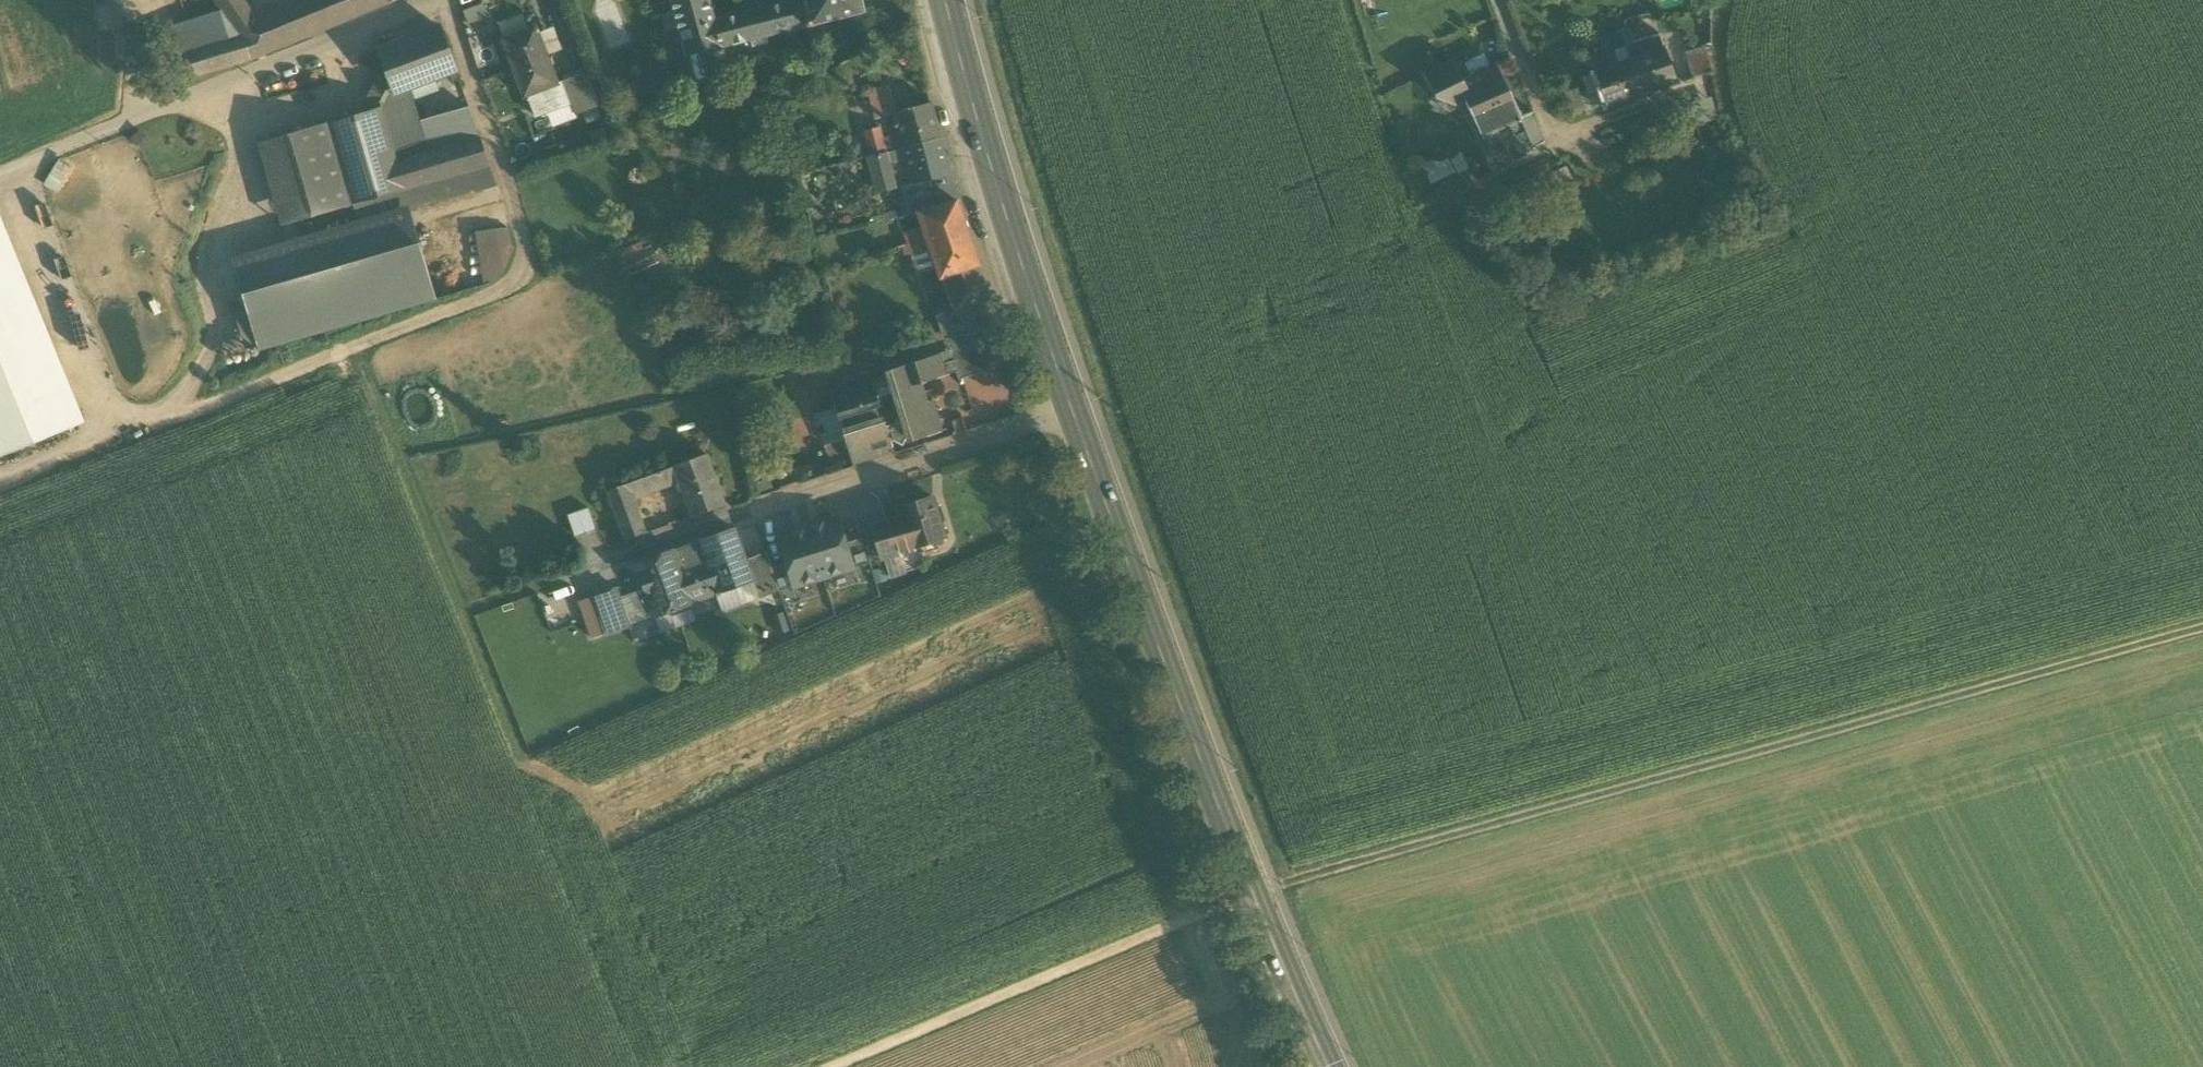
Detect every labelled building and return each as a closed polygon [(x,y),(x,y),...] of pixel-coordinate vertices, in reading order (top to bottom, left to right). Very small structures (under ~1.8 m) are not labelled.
[(244,0),(215,0),(225,15),(247,5),(244,0)] [(255,18),(233,28),(239,37),(253,59),(254,60),(312,35),(295,0),(255,18)] [(295,0),(312,35),(336,26),(323,0),(296,0),(295,0)] [(336,26),(397,0),(323,0),(336,26)] [(709,0),(671,0),(675,13),(680,30),(687,56),(705,51),(721,47),(714,21),(709,0)] [(760,9),(767,36),(810,25),(804,0),(797,0),(760,9)] [(810,25),(825,21),(863,12),(861,0),(804,0),(810,25)] [(483,2),(462,11),(469,26),(490,17),(483,2)] [(225,15),(229,21),(233,28),(255,18),(247,5),(225,15)] [(751,40),(767,36),(760,9),(744,13),(751,40)] [(666,34),(680,30),(675,13),(661,16),(666,34)] [(721,47),(751,40),(744,13),(714,21),(721,47)] [(497,24),(503,40),(528,30),(522,14),(497,24)] [(194,32),(198,49),(239,37),(233,28),(229,21),(194,32)] [(392,84),(395,93),(407,88),(455,70),(439,27),(379,49),(392,84)] [(503,40),(513,68),(547,56),(538,35),(535,28),(528,30),(503,40)] [(553,28),(538,35),(547,56),(563,50),(553,28)] [(1624,45),(1629,60),(1664,47),(1659,32),(1624,45)] [(253,59),(239,37),(198,49),(157,62),(165,86),(253,59)] [(1709,71),(1710,67),(1704,46),(1684,52),(1691,77),(1709,71)] [(1664,47),(1629,60),(1642,95),(1677,82),(1664,47)] [(712,76),(705,51),(687,56),(694,81),(712,76)] [(1464,62),(1471,76),(1491,67),(1484,52),(1464,62)] [(1594,72),(1619,63),(1615,52),(1590,61),(1594,72)] [(557,82),(547,56),(513,68),(524,97),(527,96),(557,85),(558,84),(557,82)] [(1607,107),(1642,95),(1629,60),(1619,63),(1594,72),(1600,90),(1606,105),(1607,107)] [(607,61),(593,66),(606,101),(629,93),(621,71),(612,74),(607,61)] [(1498,130),(1509,124),(1520,118),(1521,118),(1521,117),(1496,64),(1491,67),(1471,76),(1462,80),(1453,61),(1425,75),(1436,97),(1461,106),(1465,115),(1472,112),(1484,137),(1498,130)] [(1600,90),(1594,72),(1582,77),(1588,94),(1600,90)] [(571,102),(576,115),(596,107),(583,73),(563,81),(571,102)] [(563,81),(557,82),(558,84),(557,85),(564,104),(571,102),(563,81)] [(375,102),(383,88),(374,83),(367,97),(375,102)] [(379,107),(388,139),(420,130),(417,120),(407,88),(395,93),(392,84),(383,88),(375,102),(377,108),(379,107)] [(557,85),(527,96),(534,116),(546,111),(564,104),(557,85)] [(873,92),(877,116),(894,112),(890,88),(873,92)] [(1564,93),(1571,114),(1585,110),(1581,96),(1579,88),(1564,93)] [(1588,94),(1581,96),(1585,110),(1586,113),(1606,105),(1600,90),(1588,94)] [(1445,115),(1461,106),(1436,97),(1432,110),(1445,115)] [(1691,127),(1718,119),(1711,97),(1685,104),(1691,127)] [(564,104),(546,111),(553,127),(577,118),(576,115),(571,102),(564,104)] [(900,135),(904,148),(940,138),(931,103),(894,112),(900,135)] [(420,130),(426,153),(452,146),(448,132),(476,124),(469,106),(417,120),(420,130)] [(377,108),(329,122),(353,205),(403,190),(490,165),(489,162),(488,162),(482,141),(481,137),(480,137),(452,146),(426,153),(395,162),(388,139),(379,107),(377,108)] [(1520,118),(1533,148),(1545,141),(1534,111),(1521,117),(1521,118),(1520,118)] [(1533,148),(1520,118),(1509,124),(1522,153),(1533,148)] [(282,226),(353,205),(329,122),(258,143),(282,226)] [(448,132),(452,146),(480,137),(476,124),(448,132)] [(865,132),(872,156),(886,152),(883,139),(880,129),(865,132)] [(426,153),(420,130),(388,139),(395,162),(426,153)] [(1484,137),(1500,169),(1513,162),(1498,130),(1484,137)] [(883,139),(886,152),(904,148),(900,135),(883,139)] [(949,174),(940,138),(904,148),(907,161),(913,183),(925,180),(949,174)] [(1446,151),(1458,174),(1470,168),(1458,145),(1446,151)] [(886,152),(890,166),(907,161),(904,148),(886,152)] [(890,166),(886,152),(872,156),(878,180),(893,177),(890,166)] [(1455,173),(1446,152),(1421,164),(1431,185),(1455,173)] [(58,156),(47,184),(60,189),(71,161),(58,156)] [(496,184),(490,165),(403,190),(353,205),(358,223),(496,184)] [(1567,166),(1540,179),(1548,194),(1574,181),(1567,166)] [(896,191),(893,177),(878,180),(881,195),(896,191)] [(908,203),(911,215),(918,213),(933,208),(925,180),(913,183),(903,186),(908,203)] [(940,277),(942,276),(979,264),(957,200),(933,208),(918,213),(923,226),(936,266),(940,277)] [(911,215),(908,203),(900,204),(900,210),(883,214),(885,221),(911,215)] [(232,258),(240,283),(416,232),(409,206),(232,258)] [(86,422),(0,214),(0,457),(86,422)] [(936,266),(923,226),(902,233),(905,243),(902,244),(904,252),(908,251),(916,274),(936,266)] [(476,231),(484,284),(498,279),(506,269),(513,251),(509,227),(476,231)] [(244,299),(258,346),(434,294),(416,232),(240,283),(244,299)] [(620,258),(642,249),(640,242),(617,250),(620,258)] [(642,249),(620,258),(628,276),(659,263),(652,245),(642,249)] [(990,298),(979,264),(942,276),(954,310),(954,311),(970,306),(990,298)] [(436,299),(434,294),(258,346),(259,350),(436,299)] [(245,350),(258,346),(244,299),(231,303),(245,350)] [(944,340),(946,339),(979,332),(970,306),(954,311),(954,310),(936,317),(944,340)] [(895,320),(879,324),(883,344),(900,341),(895,320)] [(985,330),(979,332),(946,339),(953,360),(955,360),(959,372),(957,373),(959,380),(997,368),(985,330)] [(853,466),(853,467),(853,466),(895,453),(892,442),(894,441),(903,446),(908,437),(910,436),(911,442),(944,432),(933,399),(928,401),(923,384),(928,382),(957,373),(959,372),(955,360),(953,360),(944,363),(941,353),(889,369),(891,375),(873,380),(869,369),(866,370),(867,370),(860,372),(859,372),(857,373),(850,375),(849,375),(847,376),(840,379),(840,378),(837,379),(837,380),(843,401),(833,404),(835,408),(815,414),(812,415),(813,418),(814,418),(817,425),(816,425),(816,428),(824,426),(826,433),(819,435),(820,438),(821,437),(823,445),(822,445),(823,448),(825,447),(845,441),(853,466)] [(843,401),(837,380),(827,383),(833,404),(843,401)] [(678,479),(692,517),(725,505),(707,454),(673,466),(678,479)] [(672,467),(628,483),(633,496),(678,479),(673,466),(672,467)] [(646,533),(633,496),(628,483),(608,491),(612,504),(626,540),(646,533)] [(873,527),(882,557),(884,556),(899,552),(945,537),(945,536),(944,536),(933,499),(933,497),(898,507),(899,509),(903,521),(876,529),(875,526),(873,527)] [(567,516),(575,537),(596,530),(589,508),(567,516)] [(845,543),(837,518),(820,523),(820,526),(809,529),(824,577),(853,568),(845,543)] [(820,523),(796,531),(799,532),(809,529),(820,526),(820,523)] [(862,537),(869,561),(882,557),(873,527),(860,531),(862,537)] [(653,615),(654,616),(670,610),(673,604),(687,598),(689,603),(716,594),(751,581),(753,580),(745,560),(734,529),(669,552),(670,554),(655,559),(654,558),(635,565),(644,589),(653,615)] [(795,586),(824,577),(809,529),(799,532),(796,531),(779,536),(787,561),(795,586)] [(845,543),(853,568),(870,563),(869,561),(862,537),(845,543)] [(771,566),(766,552),(745,560),(753,580),(751,581),(757,598),(779,590),(771,566)] [(899,552),(884,556),(890,579),(905,574),(899,552)] [(779,591),(795,586),(787,561),(771,566),(779,590),(779,591)] [(751,581),(716,594),(722,611),(757,598),(751,581)] [(644,589),(620,597),(617,588),(592,597),(605,633),(606,635),(631,626),(630,624),(653,615),(644,589)] [(591,637),(605,633),(592,597),(578,601),(591,637)] [(695,620),(689,603),(687,598),(673,604),(670,610),(654,616),(660,633),(695,620)] [(783,612),(772,616),(778,634),(789,630),(783,612)]
